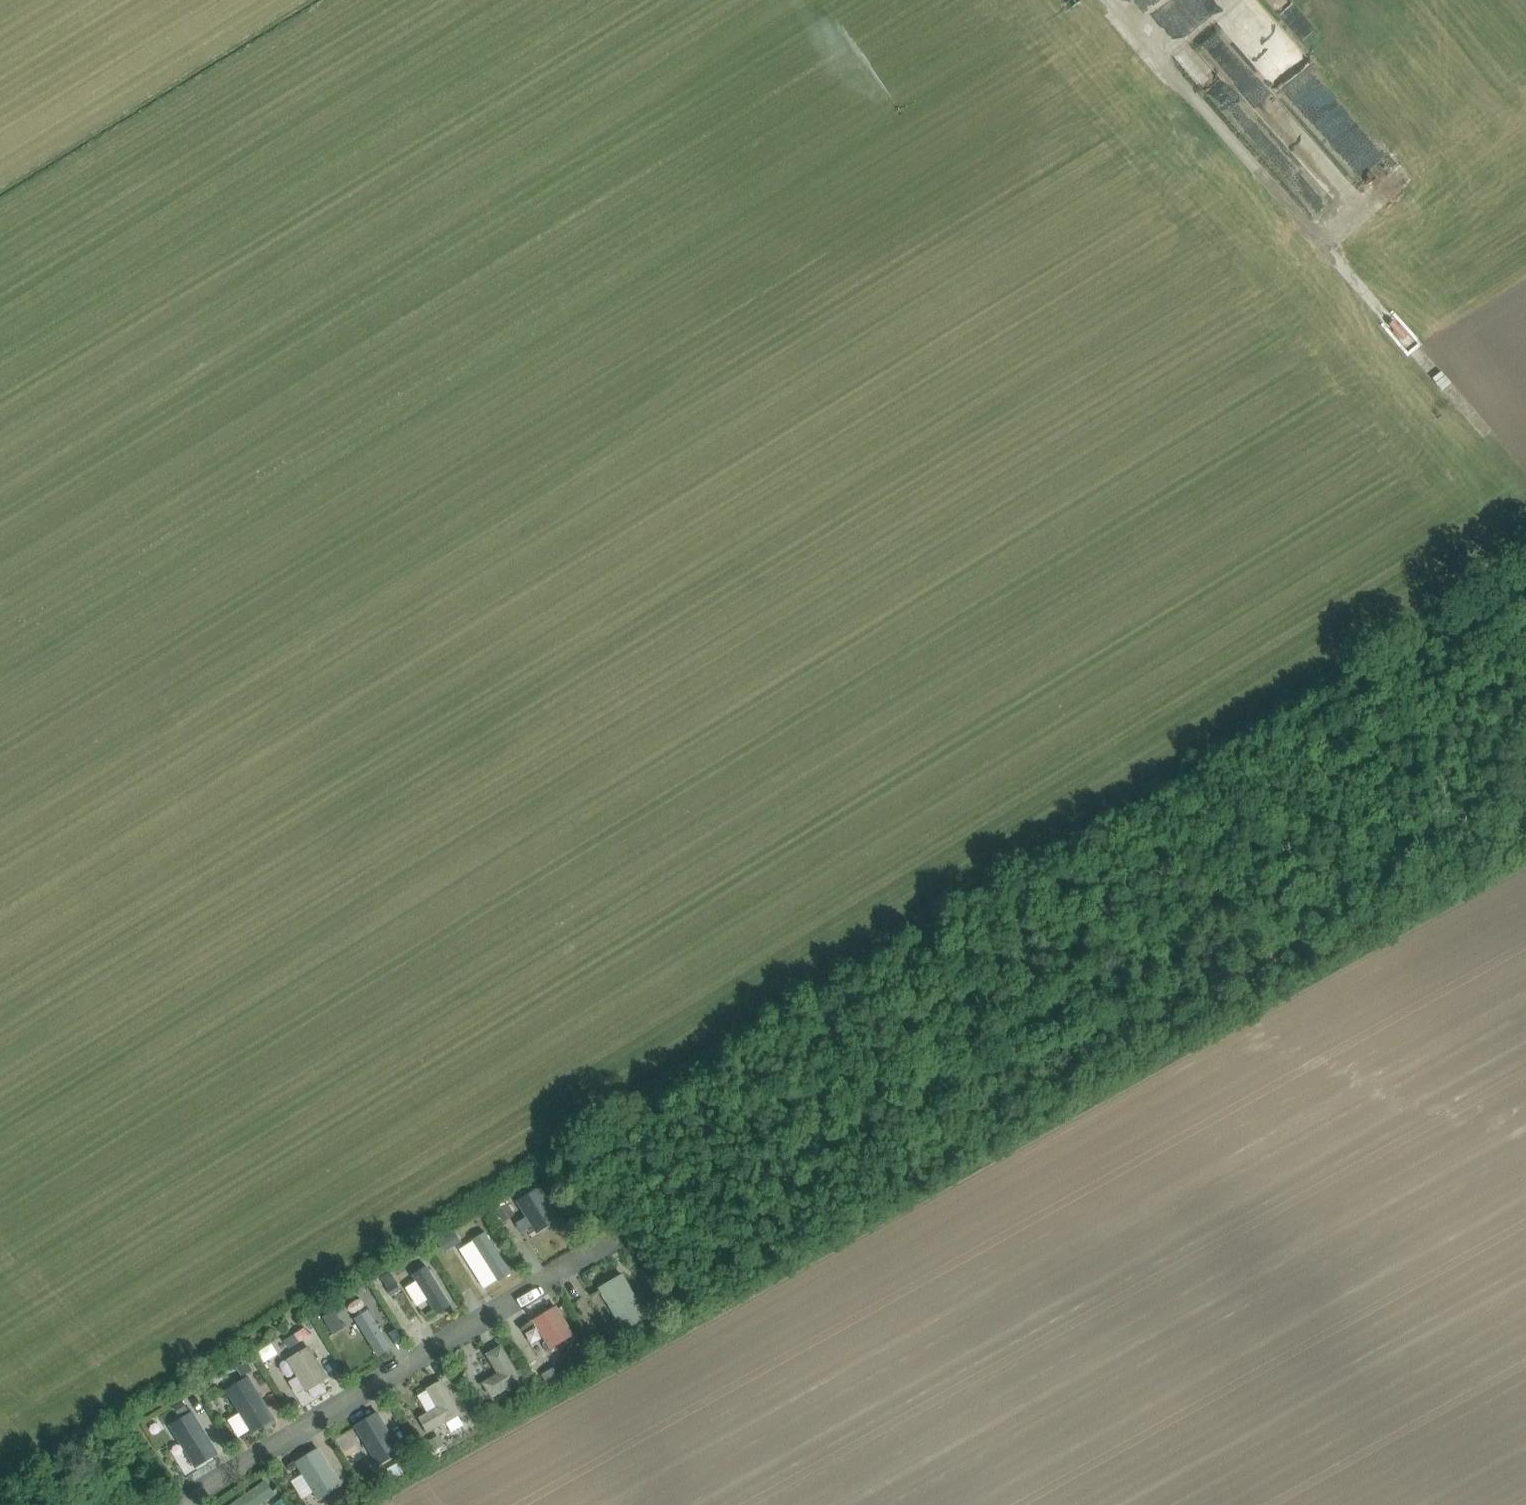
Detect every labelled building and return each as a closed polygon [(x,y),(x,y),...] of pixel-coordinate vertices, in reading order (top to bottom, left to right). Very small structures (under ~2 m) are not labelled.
[(544,1185),(518,1197),(536,1234),(561,1222),(544,1185)] [(417,1279),(406,1286),(423,1312),(433,1306),(438,1314),(454,1304),(427,1264),(413,1273),(417,1279)] [(625,1272),(599,1285),(623,1330),(648,1317),(625,1272)] [(534,1317),(550,1348),(576,1335),(560,1303),(534,1317)] [(487,1352),(497,1373),(483,1380),(492,1397),(524,1381),(504,1343),(487,1352)] [(309,1344),(287,1357),(307,1391),(329,1377),(309,1344)] [(251,1432),(276,1418),(250,1375),(226,1389),(251,1432)] [(449,1421),(453,1428),(466,1421),(443,1378),(417,1392),(428,1412),(420,1416),(428,1432),(449,1421)] [(176,1457),(189,1474),(222,1451),(193,1409),(168,1426),(185,1451),(176,1457)] [(379,1466),(404,1452),(380,1410),(355,1423),(379,1466)] [(303,1473),(293,1479),(303,1498),(314,1492),(318,1499),(343,1485),(321,1446),(296,1460),(303,1473)] [(276,1494),(266,1479),(228,1504),(260,1504),(276,1494)]
